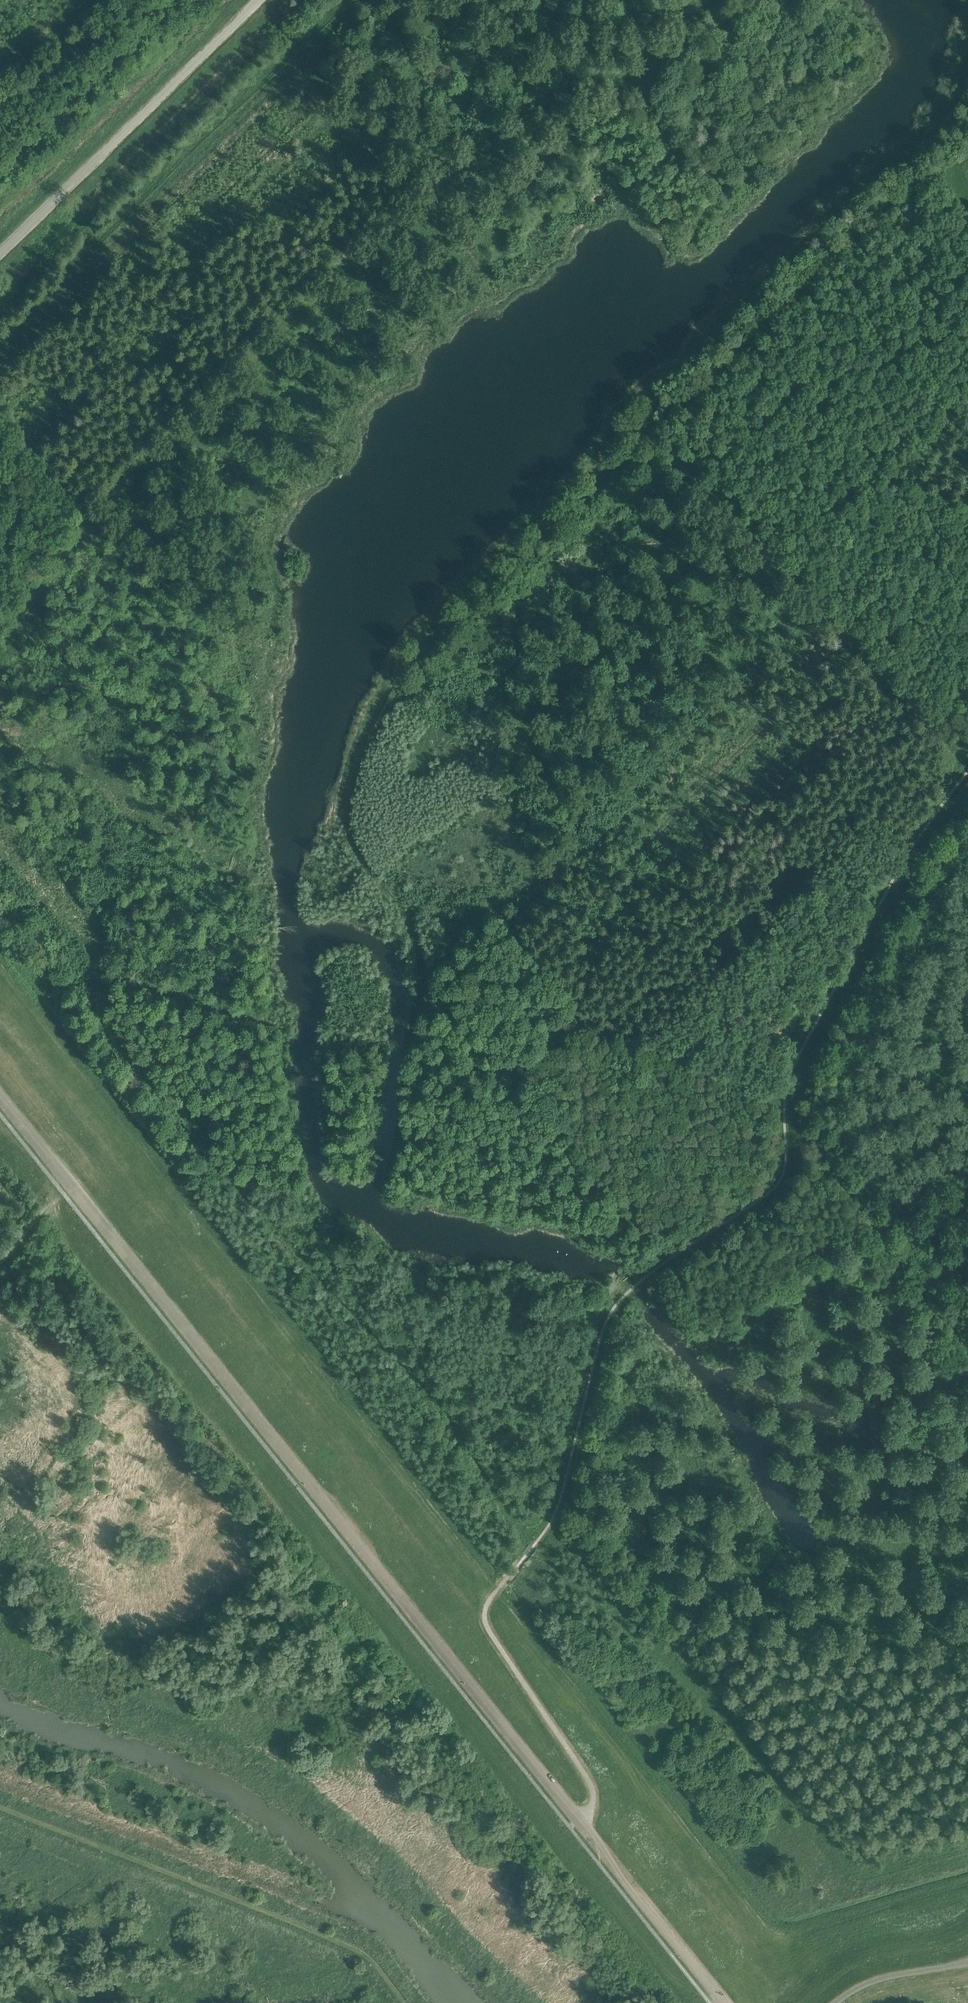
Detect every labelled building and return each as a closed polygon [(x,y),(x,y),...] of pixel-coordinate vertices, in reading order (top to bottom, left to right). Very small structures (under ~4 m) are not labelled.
[(764,107),(769,117),(779,112),(774,102),(764,107)]
